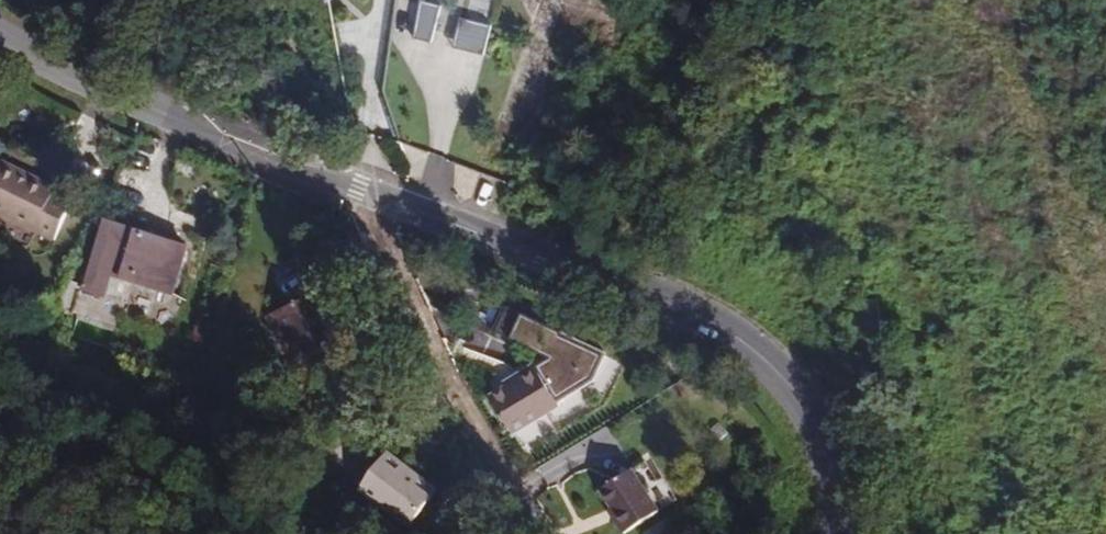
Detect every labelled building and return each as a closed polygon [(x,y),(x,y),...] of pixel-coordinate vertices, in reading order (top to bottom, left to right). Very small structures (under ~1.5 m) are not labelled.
[(443,12),(426,8),(418,43),(435,47),(443,12)] [(491,29),(466,24),(460,56),(484,61),(491,29)] [(64,191),(66,185),(10,164),(0,191),(0,211),(68,236),(82,198),(64,191)] [(161,284),(182,238),(116,207),(86,271),(100,277),(108,260),(161,284)] [(349,342),(326,289),(266,314),(289,368),(349,342)] [(510,388),(531,422),(556,407),(569,428),(618,399),(637,354),(609,343),(611,338),(585,327),(583,332),(499,296),(489,318),(563,349),(522,374),(525,379),(510,388)] [(435,522),(451,493),(444,479),(449,477),(405,451),(380,488),(435,522)] [(541,464),(547,481),(577,469),(570,452),(541,464)] [(675,505),(644,458),(611,478),(628,507),(625,513),(636,529),(675,505)] [(451,493),(458,482),(449,477),(444,479),(451,493)]
